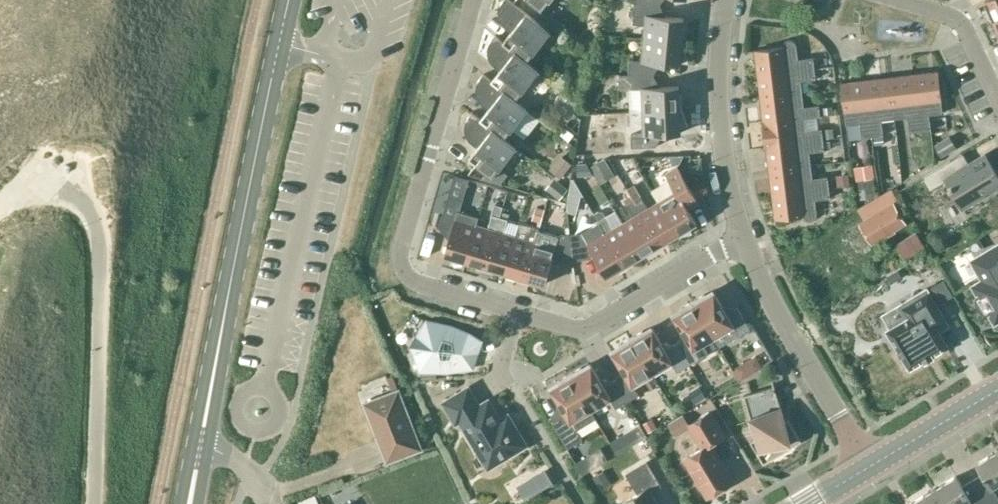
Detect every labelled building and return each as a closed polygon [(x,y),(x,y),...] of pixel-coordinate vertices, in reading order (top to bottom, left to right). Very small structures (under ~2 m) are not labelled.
[(503,41),(526,60),(527,60),(550,31),(512,0),(502,0),(502,1),(501,2),(500,4),(500,6),(499,8),(499,11),(500,13),(501,15),(501,16),(502,17),(503,19),(505,20),(514,27),(503,41)] [(541,9),(548,0),(530,0),(541,9)] [(644,37),(684,41),(685,26),(683,26),(684,17),(659,15),(661,3),(642,0),(636,0),(634,14),(633,23),(645,24),(644,37)] [(982,10),(992,20),(997,18),(997,0),(985,0),(987,5),(982,10)] [(503,41),(495,34),(491,39),(489,41),(489,43),(488,46),(488,48),(488,49),(488,51),(489,52),(489,53),(490,55),(492,57),(493,58),(503,66),(492,79),(491,80),(515,99),(516,98),(539,69),(527,60),(526,60),(503,41)] [(680,59),(687,57),(684,41),(644,37),(642,59),(630,58),(629,73),(655,74),(655,62),(679,64),(680,59)] [(755,50),(758,74),(814,67),(813,59),(813,56),(798,58),(797,44),(796,43),(796,41),(795,40),(793,39),(792,38),(791,38),(789,38),(788,39),(787,39),(786,40),(784,41),(784,43),(784,44),(783,45),(783,46),(754,49),(755,50)] [(828,57),(813,59),(814,67),(758,74),(761,98),(802,92),(801,80),(823,77),(822,67),(829,66),(828,57)] [(937,71),(913,73),(920,130),(931,129),(929,113),(943,112),(938,70),(937,70),(937,71)] [(516,98),(515,99),(491,80),(492,79),(483,73),(479,77),(478,79),(477,81),(477,82),(477,84),(477,86),(477,87),(477,89),(477,91),(478,92),(479,94),(480,95),(481,97),(491,104),(480,118),(504,137),(527,108),(516,98)] [(655,86),(655,74),(629,73),(619,74),(620,89),(629,88),(641,88),(642,110),(682,108),(681,93),(680,93),(680,85),(655,86)] [(889,76),(894,118),(907,116),(909,131),(920,130),(913,73),(889,76)] [(881,119),(894,118),(889,76),(866,79),(872,136),(883,134),(881,119)] [(861,137),(872,136),(866,79),(843,82),(842,82),(842,81),(841,82),(846,123),(860,122),(861,137)] [(764,121),(805,116),(805,117),(820,115),(819,104),(804,105),(802,92),(761,98),(763,120),(764,121)] [(831,105),(822,106),(823,113),(832,112),(831,105)] [(681,126),(688,124),(682,108),(642,110),(643,112),(635,112),(635,125),(631,125),(631,146),(657,145),(656,133),(681,132),(681,126)] [(492,176),(516,146),(504,137),(480,118),(472,111),(468,116),(467,119),(466,120),(466,122),(466,123),(465,124),(466,127),(466,128),(466,130),(467,131),(468,133),(469,134),(470,135),(480,143),(468,157),(492,176)] [(615,126),(614,111),(583,113),(579,137),(595,136),(595,126),(615,126)] [(765,146),(767,146),(767,145),(823,138),(822,127),(807,129),(805,117),(805,116),(764,121),(763,120),(762,121),(765,146)] [(832,126),(823,127),(824,137),(833,136),(832,126)] [(566,127),(561,134),(569,141),(575,134),(566,127)] [(949,135),(934,144),(941,155),(956,146),(949,135)] [(767,145),(767,146),(769,169),(811,164),(809,151),(824,149),(823,138),(767,145)] [(946,179),(962,206),(997,185),(997,176),(985,154),(957,171),(950,159),(923,176),(930,189),(946,179)] [(563,157),(552,171),(561,178),(572,164),(563,157)] [(613,173),(604,158),(590,166),(598,181),(613,173)] [(586,163),(576,163),(577,176),(594,176),(586,163)] [(813,177),(811,164),(769,169),(772,193),(829,186),(828,175),(813,177)] [(856,166),(858,178),(874,176),(872,164),(856,166)] [(670,179),(652,189),(658,201),(678,235),(692,232),(691,225),(697,222),(684,200),(695,194),(677,165),(666,172),(670,179)] [(848,173),(837,174),(838,184),(849,183),(848,173)] [(455,175),(449,195),(462,199),(468,178),(455,175)] [(572,177),(568,199),(579,202),(581,193),(583,193),(574,177),(572,177)] [(873,178),(860,180),(862,196),(875,194),(873,178)] [(567,189),(555,180),(548,190),(559,199),(567,189)] [(636,184),(627,189),(633,199),(640,195),(642,194),(636,184)] [(775,216),(775,217),(804,214),(804,215),(804,216),(805,217),(806,219),(807,220),(808,220),(810,221),(812,220),(814,220),(815,219),(816,218),(817,216),(817,215),(817,214),(817,213),(817,212),(815,199),(830,197),(829,186),(772,193),(775,216)] [(478,216),(458,210),(462,199),(449,195),(439,226),(451,229),(444,253),(451,255),(451,262),(465,262),(476,224),(478,216)] [(667,239),(668,241),(678,235),(658,201),(648,207),(640,195),(633,199),(660,243),(667,239)] [(653,247),(660,243),(633,199),(626,203),(634,216),(623,222),(643,256),(654,249),(653,247)] [(894,201),(859,222),(872,242),(906,222),(894,201)] [(502,204),(495,202),(493,212),(500,214),(502,204)] [(537,205),(534,217),(541,219),(545,207),(537,205)] [(598,211),(594,213),(598,220),(605,216),(603,212),(598,211)] [(488,227),(476,224),(465,262),(477,265),(478,263),(485,265),(500,216),(492,213),(488,227)] [(492,270),(504,273),(515,235),(504,232),(508,218),(500,216),(485,265),(493,268),(492,270)] [(598,220),(599,222),(606,232),(625,264),(632,260),(633,262),(643,256),(623,222),(613,228),(605,216),(598,220)] [(516,277),(517,275),(524,277),(535,241),(539,227),(520,221),(515,235),(504,273),(516,277)] [(579,258),(592,251),(607,275),(625,264),(606,232),(599,222),(582,232),(570,233),(573,259),(579,258)] [(554,247),(535,241),(524,277),(545,283),(553,256),(567,260),(573,259),(570,233),(557,234),(554,247)] [(972,260),(983,279),(973,285),(977,293),(976,294),(976,296),(975,297),(975,298),(975,301),(975,302),(975,303),(976,305),(976,306),(977,309),(979,311),(981,312),(983,313),(985,314),(987,314),(990,314),(995,322),(997,320),(997,244),(972,260)] [(944,278),(931,285),(941,301),(952,294),(944,278)] [(890,327),(887,330),(893,340),(910,368),(948,345),(939,331),(936,325),(946,319),(927,288),(929,291),(902,307),(908,317),(890,327)] [(692,300),(714,336),(720,346),(750,328),(738,306),(727,312),(714,290),(706,295),(704,293),(692,300)] [(695,348),(714,336),(692,300),(680,307),(682,309),(673,314),(686,336),(676,342),(689,364),(700,357),(695,348)] [(412,343),(421,370),(446,370),(472,367),(481,338),(451,326),(427,320),(412,343)] [(643,329),(631,336),(652,372),(672,361),(677,371),(689,364),(676,342),(665,349),(652,327),(644,332),(643,329)] [(625,373),(614,379),(627,400),(639,394),(633,384),(652,372),(631,336),(619,343),(620,346),(612,351),(625,373)] [(610,397),(616,407),(627,400),(614,379),(604,385),(591,363),(583,368),(581,366),(569,373),(591,409),(610,397)] [(736,366),(733,367),(740,379),(747,374),(743,367),(736,366)] [(596,417),(591,409),(569,373),(557,380),(559,382),(551,387),(564,409),(549,417),(567,448),(583,439),(577,429),(596,417)] [(699,385),(690,391),(697,401),(706,396),(699,385)] [(775,385),(744,394),(756,437),(750,441),(762,460),(764,463),(768,460),(802,440),(788,418),(784,419),(775,385)] [(515,428),(515,427),(513,427),(512,427),(511,428),(505,419),(501,421),(492,406),(491,405),(490,404),(489,403),(488,403),(487,403),(485,403),(484,403),(483,403),(482,404),(479,405),(468,387),(444,402),(456,421),(460,419),(478,449),(479,450),(480,450),(481,450),(482,449),(490,462),(503,454),(504,454),(504,455),(505,455),(506,455),(507,455),(519,448),(520,447),(521,446),(521,445),(522,444),(522,443),(523,442),(523,441),(522,439),(522,438),(521,437),(516,428),(515,428)] [(365,403),(387,460),(387,461),(420,448),(398,390),(365,403)] [(684,458),(686,460),(707,496),(733,481),(711,443),(724,435),(710,411),(689,424),(690,426),(702,447),(684,458)] [(683,414),(669,422),(676,435),(690,426),(689,424),(683,414)] [(652,418),(644,422),(648,430),(657,425),(652,418)] [(620,435),(611,440),(618,452),(626,447),(620,435)] [(600,447),(576,461),(583,472),(607,458),(600,447)] [(977,463),(983,473),(972,479),(987,503),(997,503),(997,497),(992,487),(997,483),(997,450),(977,463)] [(622,502),(623,503),(659,503),(651,491),(661,485),(647,461),(627,473),(638,493),(622,502)] [(544,469),(518,484),(526,496),(551,481),(544,469)] [(604,470),(594,476),(600,486),(610,480),(604,470)] [(972,479),(962,485),(956,475),(934,489),(943,503),(964,503),(970,500),(972,503),(987,503),(972,479)] [(934,489),(912,502),(913,503),(943,503),(934,489)]
